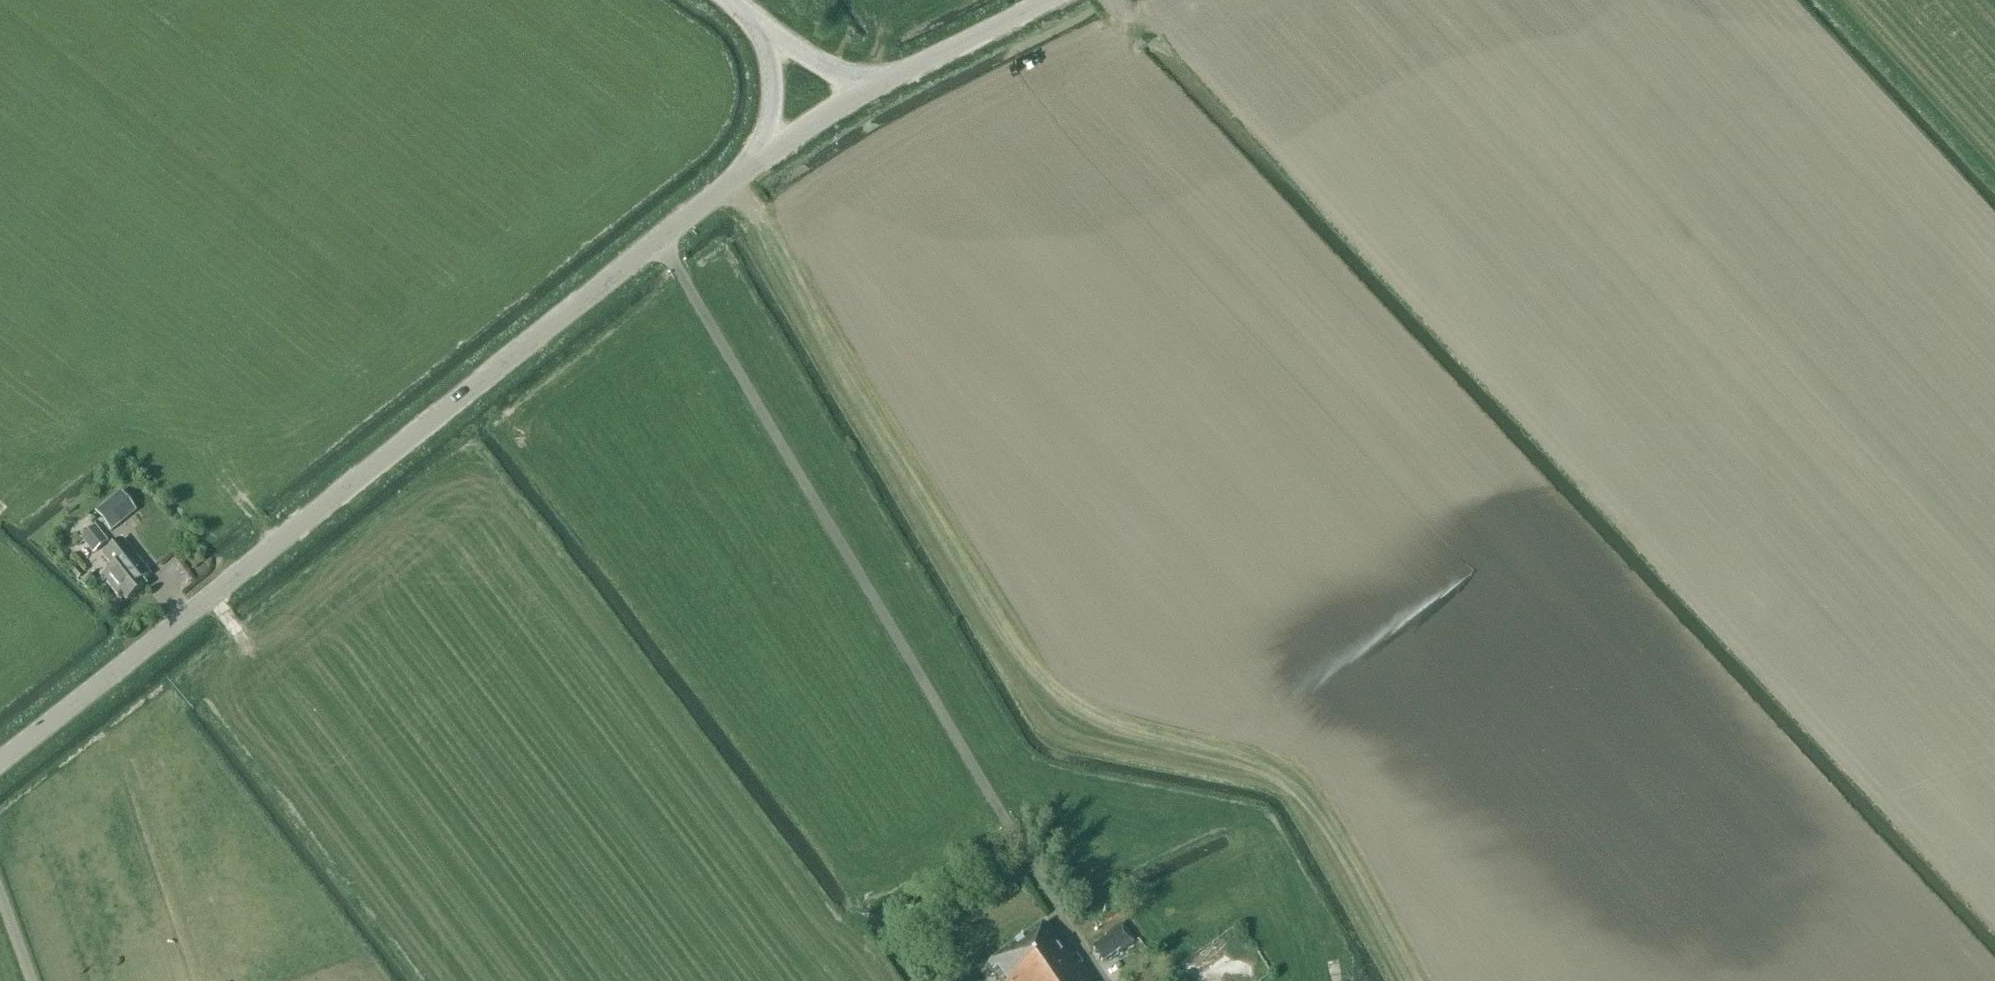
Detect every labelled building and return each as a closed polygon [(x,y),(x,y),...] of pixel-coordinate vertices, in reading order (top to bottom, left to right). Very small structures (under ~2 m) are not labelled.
[(112,534),(137,514),(121,495),(97,514),(112,534)] [(81,540),(94,556),(109,544),(96,529),(81,540)] [(126,604),(145,588),(141,584),(149,577),(121,542),(102,558),(113,571),(102,580),(120,603),(123,601),(126,604)] [(1043,925),(986,965),(998,980),(1090,980),(1080,966),(1074,969),(1043,925)] [(1117,954),(1118,955),(1134,944),(1121,926),(1105,937),(1106,939),(1092,949),(1102,964),(1117,954)]
